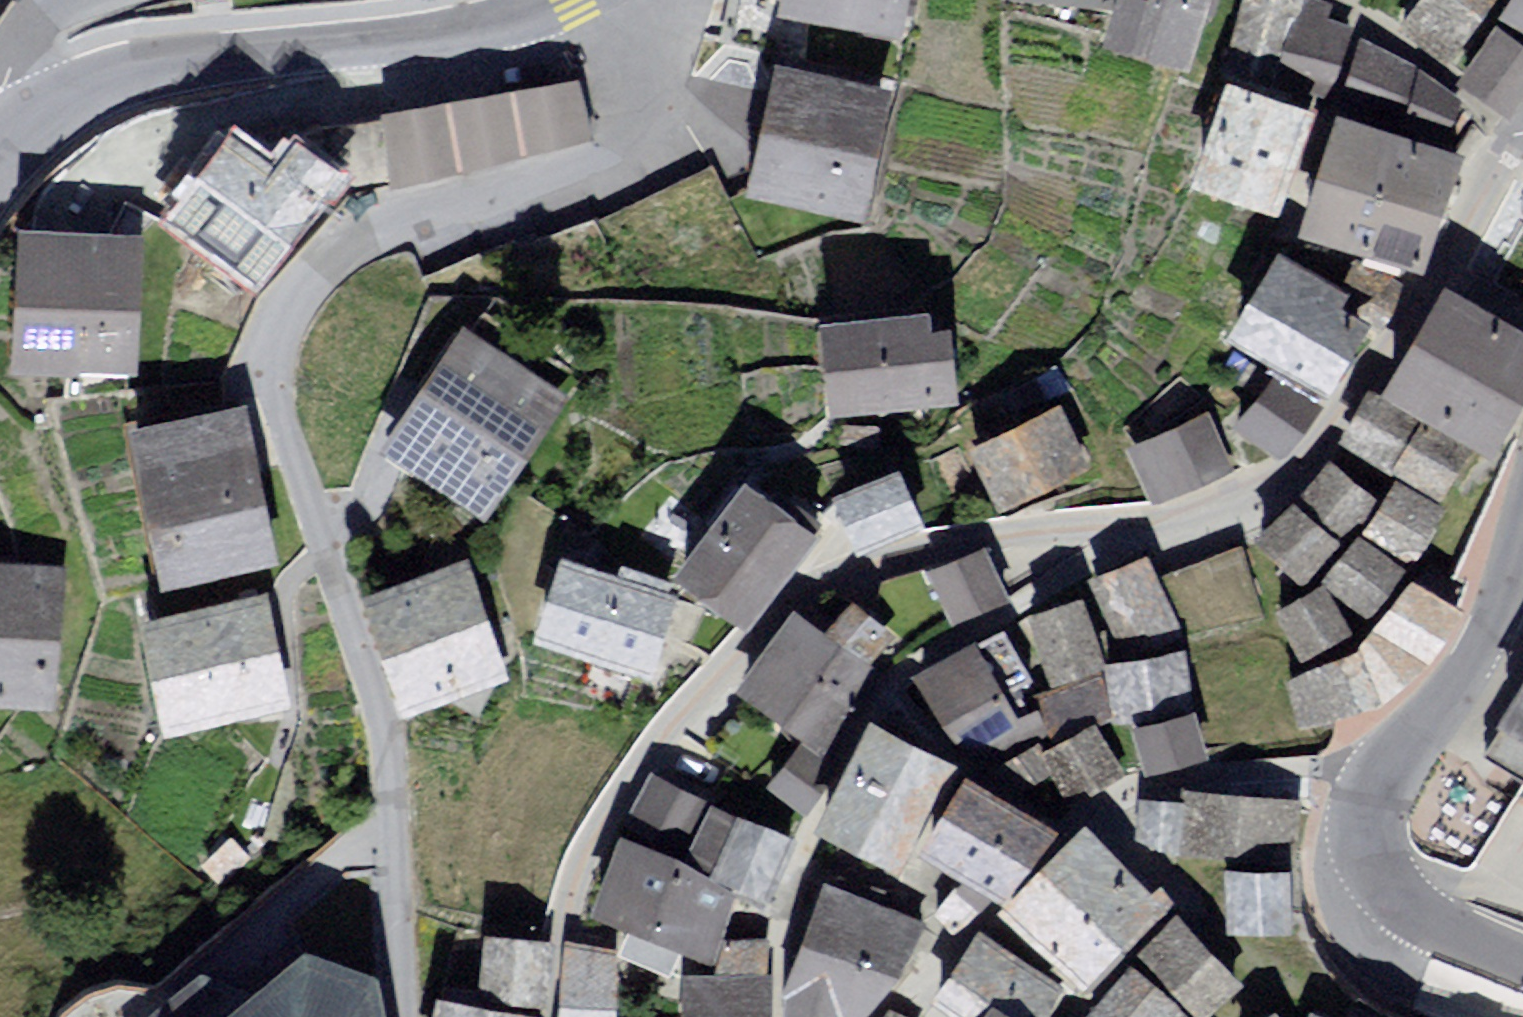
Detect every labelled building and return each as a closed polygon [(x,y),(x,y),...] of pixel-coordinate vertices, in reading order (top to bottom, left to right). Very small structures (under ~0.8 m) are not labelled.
[(794,16),(902,37),(909,0),(797,0),(794,16)] [(1026,1),(1110,10),(1111,0),(1026,0),(1026,1)] [(1124,41),(1196,63),(1215,0),(1136,0),(1124,41)] [(1409,41),(1451,70),(1500,0),(1437,0),(1409,41)] [(1511,25),(1522,32),(1522,7),(1511,25)] [(1504,39),(1467,88),(1512,121),(1522,106),(1522,52),(1504,39)] [(892,95),(794,75),(770,189),(868,210),(892,95)] [(579,94),(382,122),(395,194),(594,144),(579,94)] [(1315,119),(1246,97),(1214,193),(1283,216),(1315,119)] [(1461,164),(1353,130),(1326,218),(1434,251),(1461,164)] [(243,149),(189,222),(267,279),(340,181),(301,153),(283,178),(243,149)] [(132,245),(28,240),(22,365),(126,370),(132,245)] [(1285,275),(1243,339),(1332,396),(1374,331),(1285,275)] [(1458,304),(1405,396),(1496,448),(1522,402),(1522,341),(1458,304)] [(831,339),(836,414),(950,408),(945,332),(831,339)] [(566,407),(474,344),(402,448),(494,511),(566,407)] [(1315,418),(1278,394),(1250,437),(1288,461),(1315,418)] [(243,413),(149,432),(178,577),(273,558),(243,413)] [(1065,420),(984,451),(1006,506),(1087,474),(1065,420)] [(1207,428),(1141,457),(1162,507),(1229,478),(1207,428)] [(899,480),(849,501),(868,547),(918,527),(899,480)] [(821,533),(760,488),(695,575),(756,620),(821,533)] [(1444,515),(1400,492),(1376,536),(1420,559),(1444,515)] [(1367,549),(1337,585),(1372,613),(1401,577),(1367,549)] [(993,559),(944,576),(960,619),(1008,602),(993,559)] [(670,604),(576,570),(550,642),(644,676),(670,604)] [(1156,571),(1116,583),(1136,647),(1175,635),(1156,571)] [(0,572),(0,697),(60,701),(69,578),(0,572)] [(474,578),(375,607),(405,711),(505,682),(474,578)] [(1367,662),(1298,681),(1306,735),(1386,715),(1433,675),(1469,619),(1416,589),(1383,636),(1367,662)] [(1325,596),(1287,615),(1308,656),(1346,638),(1325,596)] [(265,606),(154,631),(177,733),(288,708),(265,606)] [(1091,606),(1042,621),(1062,683),(1111,668),(1091,606)] [(885,690),(808,632),(762,692),(839,750),(885,690)] [(991,660),(930,686),(946,725),(1008,698),(991,660)] [(1198,720),(1143,736),(1154,775),(1210,758),(1198,720)] [(1503,753),(1522,765),(1522,720),(1503,753)] [(961,772),(893,735),(838,836),(906,873),(961,772)] [(1049,839),(976,796),(943,851),(1016,894),(1049,839)] [(1298,813),(1203,805),(1199,854),(1294,863),(1298,813)] [(1162,913),(1096,842),(1027,906),(1093,977),(1162,913)] [(732,900),(628,855),(603,912),(707,957),(732,900)] [(1299,881),(1237,879),(1236,933),(1297,935),(1299,881)] [(834,901),(793,1002),(794,1016),(876,1016),(896,992),(919,935),(834,901)] [(1190,926),(1154,956),(1205,1016),(1210,1016),(1244,989),(1190,926)] [(547,950),(502,944),(496,995),(540,1001),(547,950)] [(951,1003),(971,1016),(1069,1016),(1076,1006),(990,947),(951,1003)] [(579,955),(573,1016),(614,1016),(620,958),(579,955)] [(382,986),(318,967),(263,1003),(213,993),(180,1016),(387,1016),(382,986)] [(1139,975),(1100,1016),(1184,1016),(1139,975)] [(698,992),(697,1016),(768,1016),(769,995),(698,992)]
